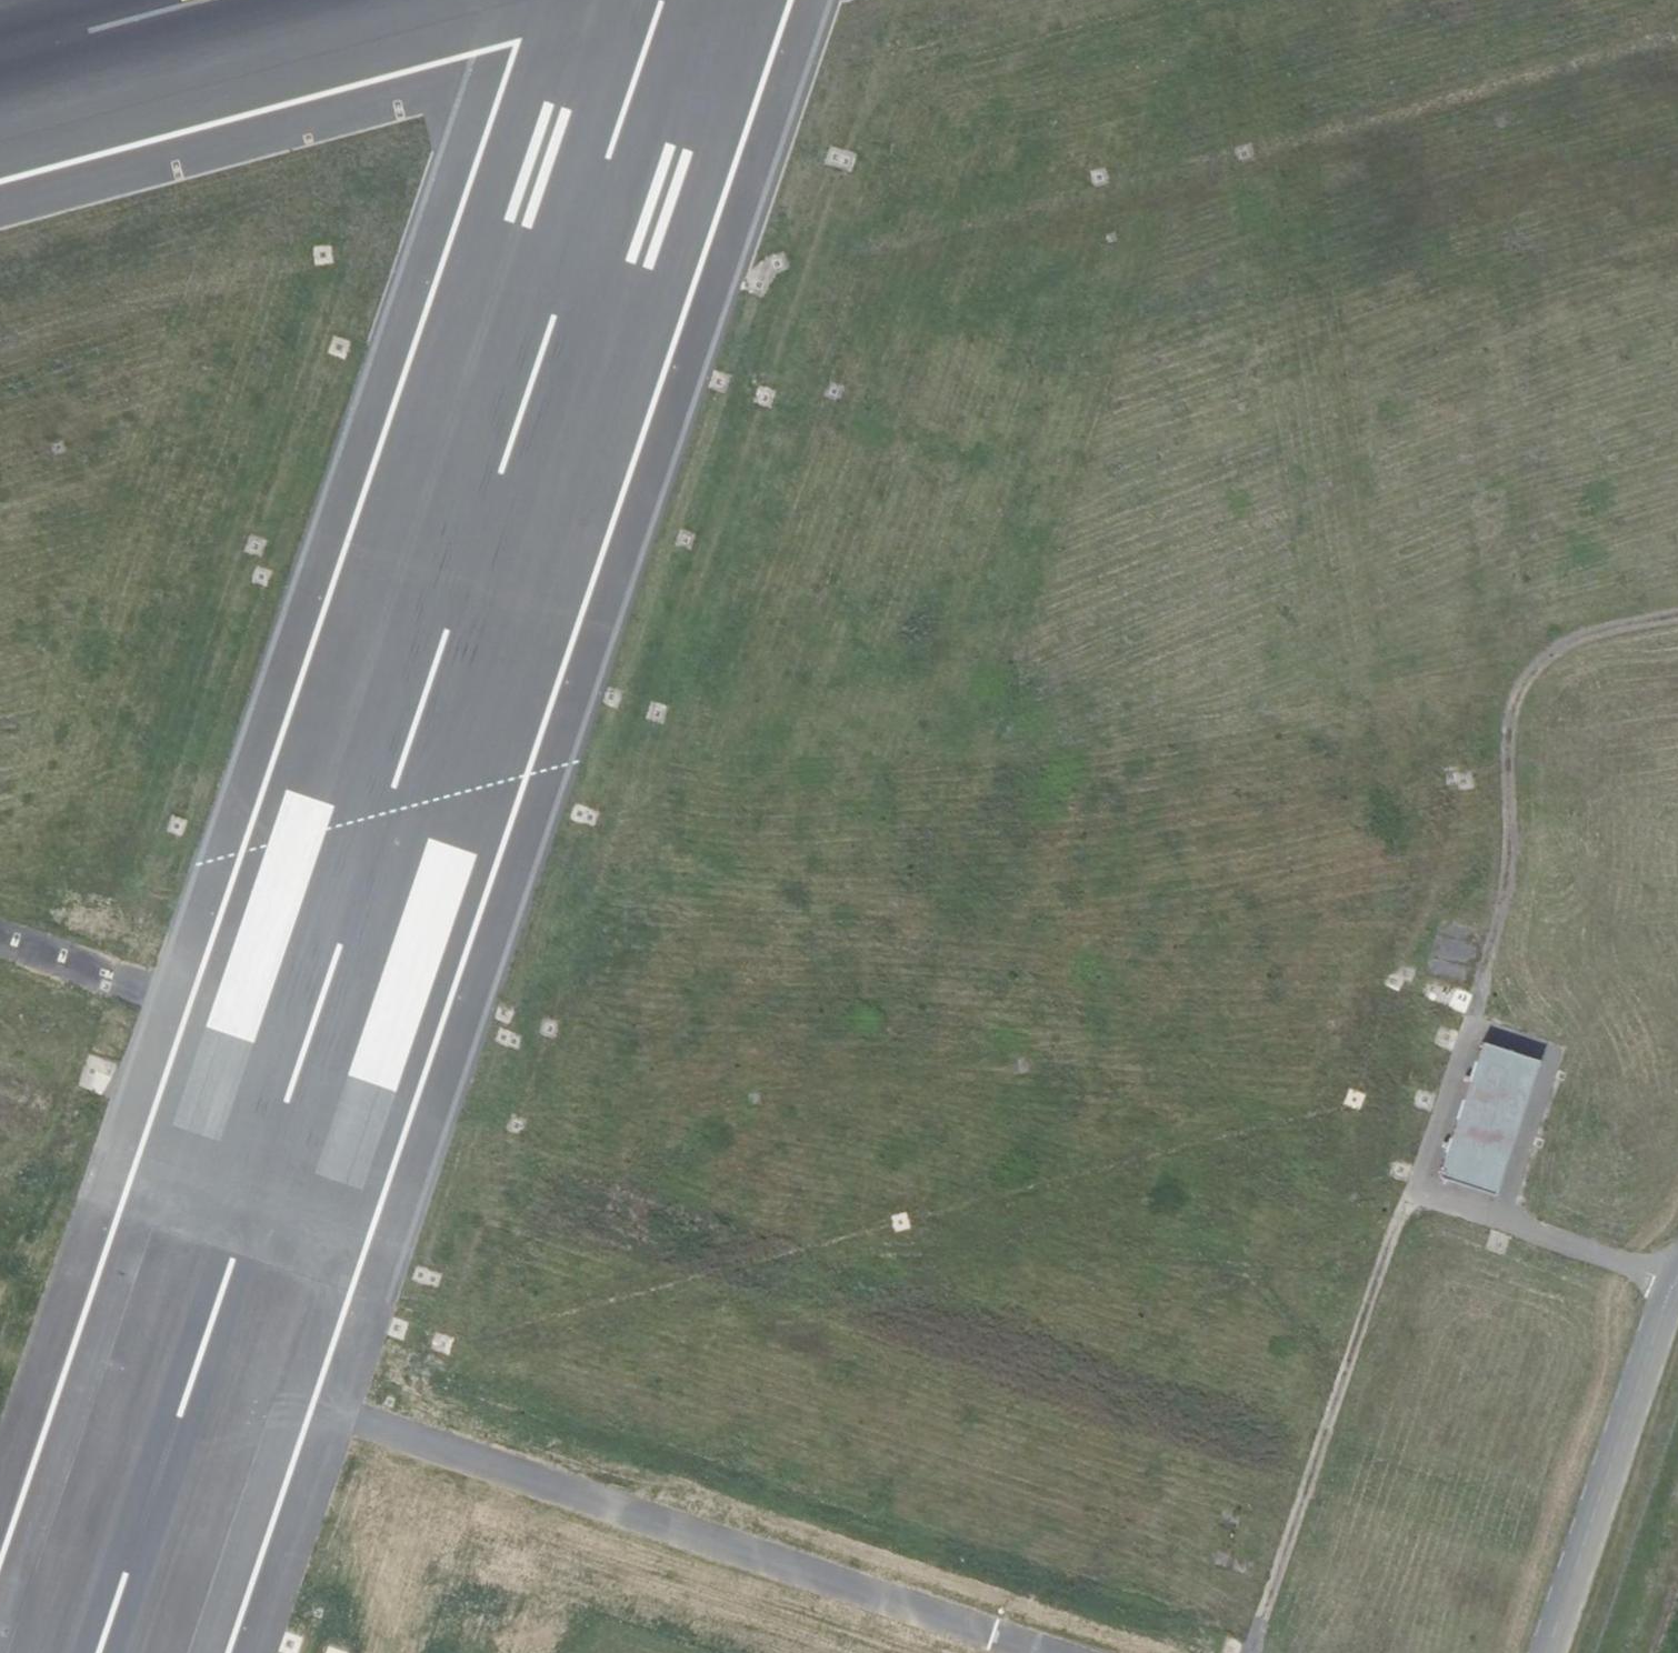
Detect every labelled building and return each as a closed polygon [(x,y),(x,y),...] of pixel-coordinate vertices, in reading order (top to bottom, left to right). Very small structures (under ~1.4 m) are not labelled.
[(1538,1057),(1475,1040),(1434,1178),(1489,1194),(1538,1057)]
